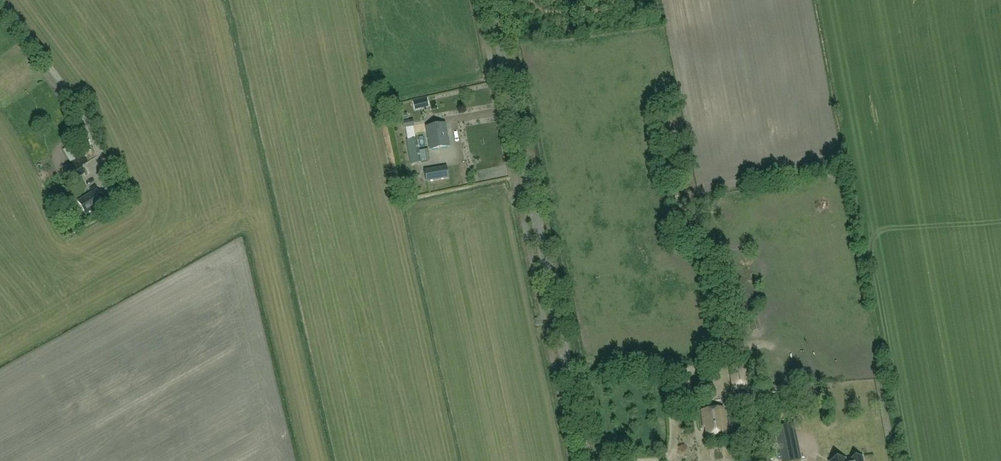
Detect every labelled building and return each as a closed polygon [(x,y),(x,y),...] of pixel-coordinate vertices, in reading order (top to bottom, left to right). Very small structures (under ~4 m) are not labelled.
[(430,150),(449,146),(445,124),(426,127),(430,150)] [(417,137),(419,147),(428,145),(426,135),(417,137)] [(411,163),(421,162),(417,137),(406,139),(411,163)] [(64,167),(67,171),(72,180),(84,173),(81,166),(89,162),(77,141),(63,150),(71,163),(64,167)] [(426,182),(448,178),(446,166),(424,170),(426,182)] [(112,184),(105,189),(115,205),(123,200),(112,184)] [(86,213),(106,201),(98,188),(78,200),(86,213)] [(751,331),(761,328),(759,315),(749,317),(751,331)] [(733,390),(747,388),(743,364),(729,366),(733,390)] [(773,392),(783,391),(782,384),(772,384),(773,392)] [(705,420),(707,436),(725,433),(722,407),(702,410),(704,421),(705,420)] [(783,460),(789,460),(800,459),(793,425),(776,428),(783,460)]
